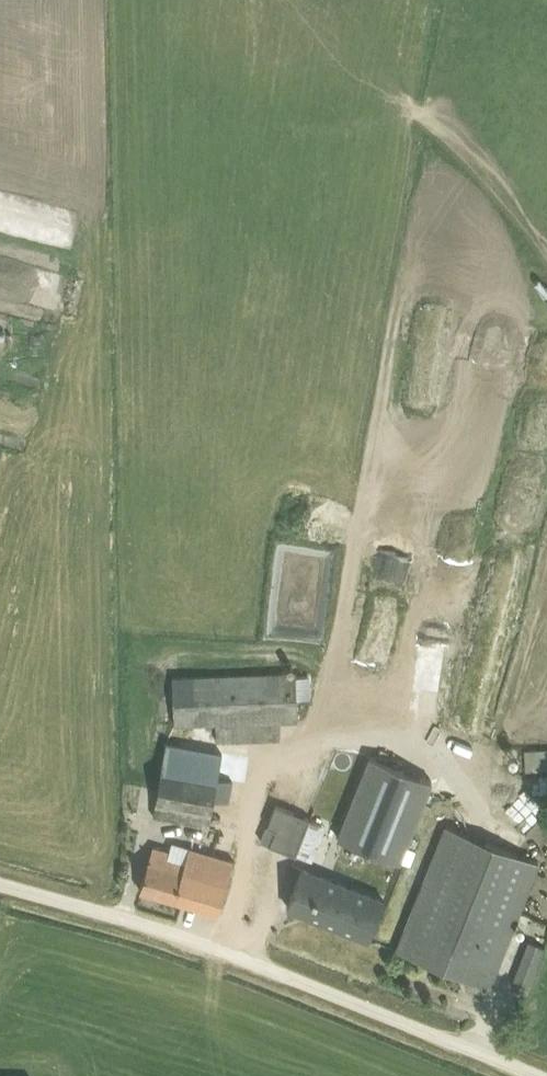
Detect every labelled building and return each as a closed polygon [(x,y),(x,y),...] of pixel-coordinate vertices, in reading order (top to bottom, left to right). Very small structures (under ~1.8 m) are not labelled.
[(294,723),(294,681),(176,681),(176,722),(216,722),(216,741),(271,741),(271,723),(294,723)] [(222,752),(166,743),(155,819),(210,827),(222,752)] [(435,774),(372,749),(339,833),(401,858),(435,774)] [(498,798),(492,814),(520,823),(526,807),(498,798)] [(307,839),(310,812),(262,806),(259,833),(307,839)] [(398,947),(490,984),(540,859),(449,822),(398,947)] [(155,843),(143,888),(221,909),(235,856),(175,839),(173,848),(155,843)] [(370,936),(389,892),(307,858),(288,902),(370,936)] [(531,937),(515,975),(534,982),(546,951),(546,943),(531,937)]
